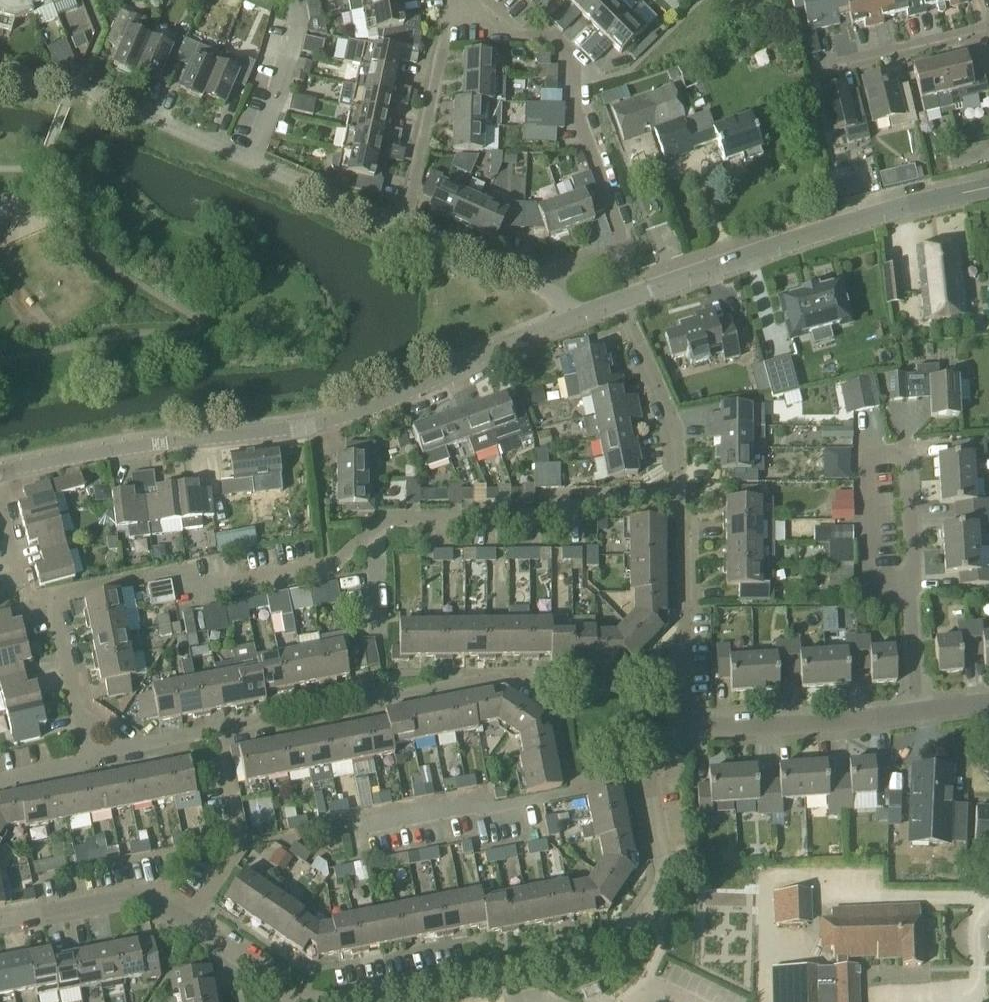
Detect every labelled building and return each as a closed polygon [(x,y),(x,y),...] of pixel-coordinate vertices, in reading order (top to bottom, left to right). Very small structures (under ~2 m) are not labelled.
[(11,32),(14,22),(33,13),(28,0),(0,0),(0,29),(11,32)] [(51,0),(28,0),(33,13),(38,27),(57,19),(52,6),(53,5),(51,0)] [(263,3),(266,8),(272,10),(275,0),(264,0),(263,3)] [(363,11),(399,5),(398,0),(361,0),(363,11)] [(568,1),(550,19),(556,26),(562,20),(575,7),(575,8),(582,0),(567,0),(568,1)] [(575,8),(575,7),(562,20),(568,26),(581,13),(590,23),(613,0),(582,0),(575,8)] [(590,23),(599,32),(581,50),(587,57),(593,51),(602,42),(606,38),(605,38),(632,12),(620,0),(613,0),(590,23)] [(824,0),(792,0),(797,21),(805,19),(807,27),(820,24),(821,29),(830,27),(824,0)] [(830,27),(840,24),(839,19),(849,17),(850,16),(846,0),(824,0),(830,27)] [(868,0),(846,0),(850,16),(849,17),(851,26),(864,23),(865,28),(875,26),(868,0)] [(895,16),(891,0),(868,0),(875,26),(884,23),(883,18),(895,16)] [(895,16),(906,13),(908,18),(917,15),(913,0),(891,0),(895,16)] [(917,15),(927,13),(925,8),(937,5),(936,0),(913,0),(917,15)] [(958,0),(936,0),(937,5),(938,10),(939,12),(941,13),(943,13),(945,11),(944,9),(943,4),(948,3),(950,8),(959,5),(958,0)] [(399,5),(363,11),(366,33),(377,31),(378,39),(420,48),(422,34),(419,14),(401,17),(399,5)] [(310,20),(322,18),(320,9),(308,11),(309,20),(310,20)] [(135,74),(150,39),(138,34),(144,21),(120,10),(106,42),(111,44),(110,45),(120,51),(114,64),(119,67),(118,70),(131,76),(132,73),(135,74)] [(632,12),(605,38),(606,38),(621,54),(647,28),(632,12)] [(322,18),(310,20),(307,32),(327,36),(324,17),(322,18)] [(179,62),(188,40),(177,36),(156,26),(150,39),(135,74),(151,81),(153,78),(158,80),(168,57),(179,62)] [(71,39),(76,50),(88,45),(84,34),(71,39)] [(321,57),(325,42),(306,38),(303,49),(302,53),(321,57)] [(201,99),(217,64),(221,55),(200,46),(200,45),(188,40),(179,62),(190,67),(180,90),(201,99)] [(55,70),(75,66),(70,41),(51,44),(55,70)] [(608,48),(602,42),(593,51),(599,57),(608,48)] [(396,73),(400,52),(378,47),(364,44),(359,66),(396,73)] [(732,50),(736,61),(750,55),(746,45),(732,50)] [(494,78),(494,52),(464,51),(463,77),(494,78)] [(222,52),(221,55),(217,64),(201,99),(202,99),(203,96),(224,105),(234,83),(245,87),(256,63),(245,58),(243,62),(222,52)] [(405,53),(403,61),(416,64),(418,55),(405,53)] [(539,54),(538,65),(550,66),(551,54),(539,54)] [(939,61),(950,107),(977,100),(978,97),(978,95),(988,92),(981,62),(967,66),(964,55),(939,61)] [(308,62),(299,60),(296,72),(305,74),(308,62)] [(939,61),(914,68),(925,113),(940,110),(950,107),(939,61)] [(396,73),(359,66),(352,64),(351,71),(358,72),(355,86),(343,84),(409,98),(411,89),(393,85),(396,73)] [(676,69),(667,72),(670,81),(680,78),(676,69)] [(892,128),(917,122),(908,84),(895,88),(891,73),(864,80),(875,122),(890,119),(892,128)] [(294,81),(303,83),(305,76),(296,74),(294,81)] [(463,77),(462,101),(485,102),(485,103),(493,103),(494,78),(463,77)] [(545,91),(557,91),(558,79),(546,79),(545,91)] [(827,89),(823,90),(833,132),(845,130),(848,144),(869,139),(862,109),(850,112),(844,84),(840,85),(839,83),(826,86),(827,89)] [(409,98),(343,84),(339,105),(387,116),(390,102),(408,106),(409,98)] [(654,129),(665,162),(694,152),(693,148),(716,140),(724,162),(742,156),(744,163),(763,156),(760,149),(761,149),(750,117),(714,130),(708,113),(685,121),(673,86),(612,108),(623,140),(654,129)] [(619,100),(616,90),(601,96),(604,106),(619,100)] [(289,111),(313,116),(316,101),(293,96),(289,111)] [(484,127),(485,103),(485,102),(462,101),(454,100),(453,126),(484,127)] [(563,116),(545,116),(545,103),(540,103),(540,104),(528,104),(528,114),(523,117),(523,128),(545,129),(556,129),(562,129),(563,116)] [(387,116),(339,105),(339,106),(350,108),(346,129),(382,137),(387,116)] [(281,115),(278,124),(287,127),(290,118),(286,116),(281,115)] [(484,127),(453,126),(453,151),(483,152),(484,127)] [(556,143),(556,129),(545,129),(523,128),(522,141),(556,143)] [(382,137),(346,129),(342,150),(378,158),(382,137)] [(273,136),(269,145),(277,148),(281,139),(273,136)] [(954,168),(988,160),(988,141),(950,150),(954,168)] [(378,158),(342,150),(340,157),(337,156),(333,159),(331,167),(334,171),(337,171),(337,172),(358,176),(357,182),(355,190),(381,195),(384,180),(374,178),(378,158)] [(457,151),(452,168),(474,173),(478,156),(457,151)] [(502,152),(497,152),(491,152),(490,173),(498,174),(502,164),(502,152)] [(517,155),(504,155),(504,164),(517,164),(517,155)] [(884,162),(862,166),(866,188),(889,183),(884,162)] [(914,165),(900,168),(904,184),(918,180),(915,169),(914,165)] [(451,219),(463,192),(441,182),(443,176),(432,171),(421,194),(432,199),(428,209),(451,219)] [(571,229),(595,220),(591,210),(602,206),(590,172),(571,179),(577,194),(561,200),(571,229)] [(473,229),(486,202),(463,192),(451,219),(473,229)] [(571,229),(561,200),(537,208),(536,204),(524,203),(522,228),(545,229),(547,237),(571,229)] [(522,228),(524,203),(512,203),(508,212),(486,202),(473,229),(496,240),(502,228),(522,228)] [(982,232),(981,221),(969,222),(970,233),(982,232)] [(958,243),(916,248),(924,321),(966,316),(958,243)] [(901,286),(899,265),(883,267),(885,288),(901,286)] [(839,284),(818,289),(817,286),(801,291),(802,294),(781,299),(791,338),(849,322),(839,284)] [(665,335),(672,359),(685,356),(687,360),(689,359),(691,365),(708,360),(705,350),(720,346),(724,361),(739,357),(729,318),(715,321),(712,310),(695,315),(696,321),(680,325),(681,331),(665,335)] [(606,370),(611,369),(609,358),(605,359),(602,348),(590,351),(588,339),(563,344),(565,356),(573,355),(577,375),(564,378),(606,370)] [(934,344),(926,345),(927,355),(934,355),(934,344)] [(799,391),(789,356),(763,364),(773,398),(799,391)] [(763,364),(751,367),(753,374),(765,371),(763,364)] [(939,366),(917,367),(917,375),(890,376),(891,401),(920,399),(919,391),(931,390),(932,418),(960,416),(959,402),(971,401),(970,381),(958,382),(958,379),(940,380),(939,366)] [(591,395),(620,389),(620,390),(624,389),(622,377),(608,379),(606,370),(564,378),(568,400),(591,395)] [(873,379),(843,380),(845,410),(875,408),(873,379)] [(595,416),(638,407),(636,396),(622,399),(620,390),(620,389),(591,395),(595,416)] [(482,403),(492,432),(496,443),(518,435),(520,440),(533,436),(521,403),(510,407),(505,395),(482,403)] [(492,432),(482,403),(459,411),(469,440),(492,432)] [(706,427),(764,427),(763,405),(720,405),(720,415),(706,415),(706,427)] [(600,437),(629,431),(627,422),(641,419),(638,407),(595,416),(600,437)] [(469,440),(459,411),(435,420),(445,448),(469,440)] [(445,448),(435,420),(412,428),(422,457),(445,448)] [(720,439),(720,448),(720,449),(764,449),(764,427),(706,427),(706,439),(720,439)] [(405,430),(396,433),(400,445),(409,442),(405,430)] [(604,458),(638,452),(636,441),(631,442),(629,431),(600,437),(604,458)] [(940,481),(975,478),(973,456),(986,455),(985,442),(952,444),(953,456),(939,457),(940,481)] [(337,480),(367,480),(375,480),(375,443),(346,443),(346,455),(337,455),(337,480)] [(720,448),(715,449),(715,460),(720,460),(720,471),(733,471),(733,483),(758,483),(758,472),(764,472),(764,449),(720,449),(720,448)] [(221,482),(223,495),(253,491),(252,479),(280,476),(277,449),(230,455),(233,480),(221,482)] [(850,450),(824,450),(823,479),(849,480),(850,450)] [(641,463),(638,452),(604,458),(608,480),(638,474),(635,464),(641,463)] [(547,465),(548,489),(560,488),(560,464),(547,465)] [(547,465),(535,465),(535,489),(548,489),(547,465)] [(23,525),(58,515),(53,497),(84,488),(81,475),(23,491),(26,502),(18,505),(23,525)] [(988,513),(988,500),(976,501),(975,478),(940,481),(942,504),(956,503),(957,515),(988,513)] [(368,497),(367,480),(337,480),(337,505),(351,505),(351,512),(374,511),(374,496),(368,497)] [(406,480),(406,505),(420,505),(420,480),(406,480)] [(197,483),(177,485),(181,521),(213,517),(210,490),(198,492),(197,483)] [(181,521),(177,485),(156,488),(157,497),(145,498),(150,537),(150,536),(161,534),(160,523),(181,521)] [(723,522),(761,521),(761,499),(761,487),(742,487),(742,499),(726,499),(726,513),(723,513),(723,522)] [(857,490),(835,490),(834,520),(856,521),(857,490)] [(150,537),(145,498),(134,499),(133,491),(112,493),(116,528),(128,527),(129,539),(150,537)] [(979,549),(978,526),(988,525),(988,513),(957,515),(957,526),(943,527),(945,551),(979,549)] [(40,554),(66,547),(58,515),(23,525),(29,545),(37,542),(40,554)] [(630,538),(665,538),(664,519),(630,520),(630,538)] [(727,543),(774,543),(774,521),(761,521),(723,522),(723,530),(727,530),(727,543)] [(233,551),(230,533),(215,535),(218,554),(233,551)] [(665,538),(630,538),(630,556),(665,556),(665,538)] [(850,565),(851,541),(832,540),(831,565),(850,565)] [(723,565),(761,565),(773,565),(774,564),(774,543),(727,543),(727,556),(723,556),(723,565)] [(66,547),(40,554),(43,565),(35,567),(41,588),(75,578),(66,547)] [(598,556),(598,547),(587,547),(587,557),(598,556)] [(529,561),(529,549),(519,549),(519,561),(529,561)] [(529,561),(539,560),(539,549),(529,549),(529,561)] [(572,560),(572,549),(562,549),(562,560),(572,560)] [(572,560),(582,560),(582,549),(572,549),(572,560)] [(979,549),(945,551),(946,575),(961,574),(961,586),(988,584),(988,571),(981,571),(979,549)] [(442,550),(433,550),(433,562),(443,562),(442,550)] [(442,550),(443,562),(453,561),(453,550),(442,550)] [(486,550),(476,550),(476,561),(486,561),(486,550)] [(486,550),(486,561),(496,561),(496,550),(486,550)] [(598,556),(587,557),(587,566),(598,566),(598,556)] [(665,556),(630,556),(630,575),(665,574),(665,556)] [(723,565),(723,573),(727,573),(727,587),(739,587),(739,602),(774,602),(773,565),(761,565),(723,565)] [(665,574),(630,575),(630,593),(634,593),(665,592),(665,574)] [(152,607),(175,602),(171,581),(147,585),(152,607)] [(308,588),(299,589),(288,592),(293,612),(313,608),(308,588)] [(84,612),(85,620),(123,613),(119,591),(85,597),(87,611),(84,612)] [(266,596),(268,607),(270,616),(292,612),(288,592),(266,596)] [(665,592),(634,593),(635,613),(665,613),(665,592)] [(259,609),(268,607),(266,596),(257,598),(259,609)] [(245,600),(224,604),(226,615),(227,615),(228,624),(249,620),(245,600)] [(229,628),(226,615),(224,604),(203,608),(208,632),(229,628)] [(15,644),(26,641),(21,621),(12,623),(9,612),(0,614),(0,648),(15,644)] [(123,613),(85,620),(87,628),(90,627),(93,640),(127,634),(123,613)] [(625,623),(636,634),(647,644),(662,629),(664,631),(668,626),(668,619),(665,619),(665,613),(635,613),(625,623)] [(159,627),(170,625),(168,616),(157,618),(159,627)] [(486,622),(487,660),(495,660),(495,656),(508,656),(508,621),(486,622)] [(508,621),(508,656),(522,656),(522,660),(530,660),(530,621),(508,621)] [(530,621),(530,660),(538,659),(538,656),(551,656),(551,664),(552,664),(552,629),(552,621),(530,621)] [(409,657),(422,657),(422,622),(399,623),(400,647),(392,647),(392,661),(409,661),(409,657)] [(422,622),(422,657),(435,657),(435,661),(444,661),(443,622),(422,622)] [(443,622),(444,661),(452,660),(452,657),(465,657),(465,622),(443,622)] [(465,622),(465,657),(478,656),(478,660),(487,660),(486,622),(465,622)] [(973,657),(985,656),(986,670),(988,669),(988,635),(984,635),(982,622),(969,624),(973,657)] [(616,633),(616,663),(622,663),(622,666),(630,666),(634,661),(632,659),(647,644),(636,634),(625,623),(616,633)] [(969,624),(957,625),(959,638),(935,640),(938,675),(963,672),(962,658),(973,657),(969,624)] [(159,627),(161,637),(172,635),(170,625),(159,627)] [(552,629),(552,664),(565,664),(565,668),(573,667),(573,629),(552,629)] [(573,629),(573,667),(582,667),(582,664),(596,664),(595,650),(595,633),(595,629),(573,629)] [(595,633),(595,650),(596,664),(616,663),(616,633),(595,633)] [(127,634),(93,640),(96,653),(92,654),(94,662),(131,655),(127,634)] [(321,646),(319,638),(318,634),(317,634),(317,635),(298,639),(297,638),(296,638),(299,651),(299,650),(306,685),(319,682),(320,686),(328,684),(321,646)] [(186,637),(188,648),(198,646),(196,635),(186,637)] [(860,670),(871,669),(872,684),(897,682),(895,648),(871,649),(870,636),(858,637),(860,670)] [(186,637),(177,639),(179,650),(188,648),(186,637)] [(860,670),(858,637),(845,638),(846,651),(824,652),(826,686),(849,685),(848,671),(860,670)] [(826,686),(824,652),(801,653),(800,640),(788,641),(790,674),(801,674),(802,688),(826,686)] [(15,644),(0,648),(0,681),(15,677),(25,675),(22,664),(31,662),(26,641),(15,644)] [(790,674),(788,641),(775,642),(776,655),(753,656),(755,691),(779,689),(778,675),(790,674)] [(342,642),(321,646),(328,684),(336,682),(336,679),(349,676),(348,672),(368,668),(363,644),(343,648),(342,642)] [(755,691),(753,656),(730,658),(730,644),(716,645),(718,678),(730,678),(731,692),(755,691)] [(299,650),(299,651),(278,655),(286,692),(294,691),(293,687),(306,685),(299,650)] [(286,692),(278,655),(257,659),(257,654),(256,655),(257,659),(256,659),(258,667),(259,667),(264,693),(277,690),(277,694),(286,692)] [(131,655),(94,662),(95,670),(99,670),(101,683),(105,682),(108,698),(132,694),(129,678),(136,677),(131,655)] [(264,693),(259,667),(258,667),(256,659),(257,659),(256,655),(255,655),(256,656),(236,659),(235,659),(237,671),(245,709),(253,707),(252,703),(266,701),(264,693)] [(202,717),(195,679),(191,661),(181,663),(185,681),(174,684),(181,718),(193,715),(194,719),(202,717)] [(245,709),(237,671),(216,675),(223,709),(236,707),(236,710),(245,709)] [(15,677),(0,681),(0,694),(2,693),(6,713),(15,711),(41,705),(36,684),(27,686),(25,675),(15,677)] [(223,709),(216,675),(195,679),(202,717),(211,715),(210,712),(223,709)] [(181,718),(174,684),(152,688),(153,694),(138,697),(142,721),(158,718),(159,722),(172,719),(173,723),(182,721),(181,718)] [(497,690),(491,691),(497,721),(508,729),(517,716),(526,703),(508,692),(510,690),(504,686),(496,687),(497,690)] [(471,695),(474,710),(477,725),(497,721),(491,691),(471,695)] [(474,710),(471,695),(458,697),(457,694),(448,696),(456,733),(478,729),(477,725),(474,710)] [(456,733),(448,696),(440,697),(441,701),(428,703),(435,737),(456,733)] [(435,737),(428,703),(415,706),(415,702),(406,704),(413,741),(435,737)] [(526,703),(517,716),(508,729),(520,737),(550,731),(549,725),(551,724),(550,717),(544,713),(543,715),(526,703)] [(413,741),(406,704),(398,705),(399,709),(386,711),(387,720),(392,746),(393,745),(413,741)] [(41,705),(15,711),(6,713),(14,744),(40,738),(37,727),(46,725),(41,705)] [(393,745),(392,746),(387,720),(374,722),(374,719),(365,720),(373,758),(395,754),(393,745)] [(373,758),(365,720),(357,722),(358,725),(345,728),(351,762),(373,758)] [(351,762),(345,728),(332,730),(331,727),(323,729),(330,766),(351,762)] [(330,766),(323,729),(315,730),(315,734),(302,736),(309,770),(330,766)] [(550,731),(520,737),(524,757),(554,751),(550,731)] [(309,770),(302,736),(290,739),(289,735),(281,737),(288,774),(309,770)] [(288,774),(281,737),(272,738),(273,742),(260,744),(267,778),(288,774)] [(267,778),(260,744),(247,747),(247,743),(230,747),(233,761),(240,759),(245,783),(267,778)] [(561,787),(554,751),(524,757),(520,757),(527,794),(561,787)] [(175,759),(167,761),(174,798),(196,794),(190,760),(176,763),(175,759)] [(850,775),(839,776),(841,809),(853,809),(852,795),(876,794),(876,787),(888,786),(887,770),(875,771),(874,760),(849,761),(850,775)] [(174,798),(167,761),(159,762),(160,766),(147,769),(153,803),(174,798)] [(841,809),(839,776),(827,777),(826,763),(803,764),(805,798),(827,797),(828,810),(841,809)] [(805,798),(803,764),(779,766),(780,780),(769,780),(771,814),(783,813),(782,800),(805,798)] [(915,766),(911,843),(947,845),(947,843),(965,844),(967,808),(949,807),(951,768),(915,766)] [(153,803),(147,769),(134,771),(133,767),(125,769),(132,807),(153,803)] [(771,814),(769,780),(757,781),(756,767),(733,768),(735,803),(757,801),(758,815),(771,814)] [(422,786),(424,797),(434,795),(429,768),(420,770),(423,786),(422,786)] [(735,803),(733,768),(709,770),(710,784),(698,785),(700,818),(713,817),(712,804),(735,803)] [(132,807),(125,769),(116,771),(117,774),(104,777),(111,811),(132,807)] [(892,772),(893,825),(904,825),(903,772),(892,772)] [(464,777),(466,788),(477,787),(474,775),(464,777)] [(111,811),(104,777),(91,779),(91,776),(82,777),(90,815),(111,811)] [(90,815),(82,777),(74,779),(75,783),(62,785),(68,819),(90,815)] [(464,777),(455,779),(457,790),(466,788),(464,777)] [(68,819),(62,785),(49,788),(48,784),(40,786),(47,823),(68,819)] [(47,823),(40,786),(32,787),(32,791),(19,794),(24,824),(25,824),(26,828),(47,823)] [(422,786),(413,787),(415,799),(424,797),(422,786)] [(505,788),(494,790),(496,800),(507,798),(505,788)] [(591,818),(629,811),(627,803),(624,803),(621,790),(587,797),(591,818)] [(380,794),(382,805),(392,803),(390,792),(380,794)] [(19,794),(0,797),(0,802),(5,828),(24,824),(19,794)] [(380,794),(370,796),(372,807),(382,805),(380,794)] [(248,800),(250,824),(273,821),(271,798),(248,800)] [(337,802),(339,813),(349,811),(347,800),(337,802)] [(326,813),(323,802),(315,804),(317,815),(326,813)] [(337,802),(328,804),(330,815),(339,813),(337,802)] [(974,861),(988,862),(988,808),(976,808),(974,861)] [(599,840),(614,837),(630,834),(627,820),(630,819),(629,811),(591,818),(595,840),(599,839),(599,840)] [(558,825),(556,815),(545,817),(547,827),(558,825)] [(297,818),(299,829),(308,827),(306,816),(297,818)] [(297,818),(287,820),(289,831),(299,829),(297,818)] [(558,825),(547,827),(549,837),(560,835),(558,825)] [(184,846),(193,844),(191,833),(182,835),(184,846)] [(630,834),(614,837),(599,840),(603,859),(633,853),(630,834)] [(184,846),(182,835),(172,836),(174,848),(184,846)] [(539,853),(548,852),(546,842),(546,840),(537,842),(539,853)] [(141,854),(151,852),(149,841),(139,843),(141,854)] [(471,841),(461,843),(463,854),(473,852),(471,841)] [(296,857),(302,847),(295,842),(288,852),(296,857)] [(539,853),(537,842),(527,844),(529,855),(539,853)] [(141,854),(139,843),(129,845),(131,856),(141,854)] [(302,847),(296,857),(303,862),(309,852),(302,847)] [(428,850),(430,861),(440,859),(438,848),(428,850)] [(99,862),(108,860),(106,849),(97,851),(99,862)] [(494,851),(496,862),(506,860),(504,849),(494,851)] [(428,850),(418,852),(421,863),(430,861),(428,850)] [(99,862),(97,851),(87,853),(89,864),(99,862)] [(494,851),(493,851),(485,853),(487,864),(496,862),(494,851)] [(595,871),(608,879),(621,888),(633,871),(635,872),(638,866),(637,859),(635,859),(633,853),(603,859),(595,871)] [(386,858),(388,869),(398,867),(396,856),(386,858)] [(57,871),(66,869),(64,858),(54,859),(57,871)] [(386,858),(376,860),(378,871),(388,869),(386,858)] [(57,871),(54,859),(45,861),(47,872),(57,871)] [(343,867),(345,878),(355,876),(353,865),(343,867)] [(343,867),(334,868),(336,880),(345,878),(343,867)] [(239,910),(259,881),(244,871),(224,900),(239,910)] [(588,882),(594,913),(600,911),(600,914),(608,912),(611,907),(609,905),(621,888),(608,879),(595,871),(588,882)] [(254,920),(274,891),(259,881),(239,910),(254,920)] [(574,916),(571,901),(568,886),(567,882),(545,886),(553,924),(561,923),(560,919),(574,916)] [(568,886),(571,901),(574,916),(594,913),(588,882),(568,886)] [(553,924),(545,886),(524,891),(531,925),(544,922),(544,926),(553,924)] [(23,891),(25,902),(35,900),(33,889),(23,891)] [(270,930),(289,901),(274,891),(254,920),(270,930)] [(489,933),(482,899),(481,891),(459,895),(466,929),(478,926),(479,930),(487,928),(488,933),(489,933)] [(531,925),(524,891),(503,895),(510,932),(519,931),(518,927),(531,925)] [(810,923),(809,895),(809,892),(776,893),(777,924),(810,923)] [(466,929),(459,895),(438,899),(445,937),(453,935),(453,932),(466,929)] [(510,932),(503,895),(482,899),(489,933),(501,931),(502,934),(510,932)] [(445,937),(438,899),(416,903),(423,937),(436,935),(437,938),(445,937)] [(285,941),(302,915),(304,912),(289,901),(270,930),(285,941)] [(304,912),(302,915),(311,921),(320,909),(310,902),(304,912)] [(423,937),(416,903),(395,907),(403,945),(411,943),(410,940),(423,937)] [(837,958),(843,958),(877,956),(877,960),(902,959),(903,967),(921,966),(919,906),(831,910),(833,958),(837,958)] [(403,945),(395,907),(374,911),(381,946),(394,943),(394,947),(403,945)] [(381,946),(374,911),(353,916),(360,953),(369,952),(368,948),(381,946)] [(311,921),(302,915),(285,941),(302,952),(319,926),(311,921)] [(360,953),(353,916),(331,920),(332,924),(338,954),(351,951),(352,955),(360,953)] [(338,954),(332,924),(319,926),(302,952),(307,955),(305,957),(312,962),(318,960),(318,958),(338,954)] [(114,943),(122,980),(142,976),(143,981),(161,977),(153,939),(153,943),(138,946),(137,942),(123,944),(123,941),(114,943)] [(122,980),(114,943),(106,944),(107,948),(94,950),(101,984),(122,980)] [(58,993),(56,985),(57,984),(52,959),(52,958),(51,950),(37,953),(36,949),(28,951),(36,989),(37,997),(58,993)] [(101,984),(94,950),(81,953),(80,949),(72,951),(80,988),(101,984)] [(36,989),(28,951),(20,952),(20,956),(7,958),(14,993),(36,989)] [(80,988),(72,951),(64,952),(64,956),(52,958),(52,959),(57,984),(56,985),(58,993),(80,988)] [(14,993),(7,958),(0,960),(0,995),(14,993)] [(819,970),(818,966),(794,967),(795,1001),(861,1001),(859,965),(843,966),(843,958),(837,958),(837,966),(834,966),(834,970),(819,970)] [(219,995),(216,996),(213,983),(209,983),(206,968),(210,967),(210,966),(170,974),(169,975),(172,991),(179,990),(181,1001),(220,1001),(219,995)] [(587,1001),(602,995),(597,984),(582,990),(587,1001)]
